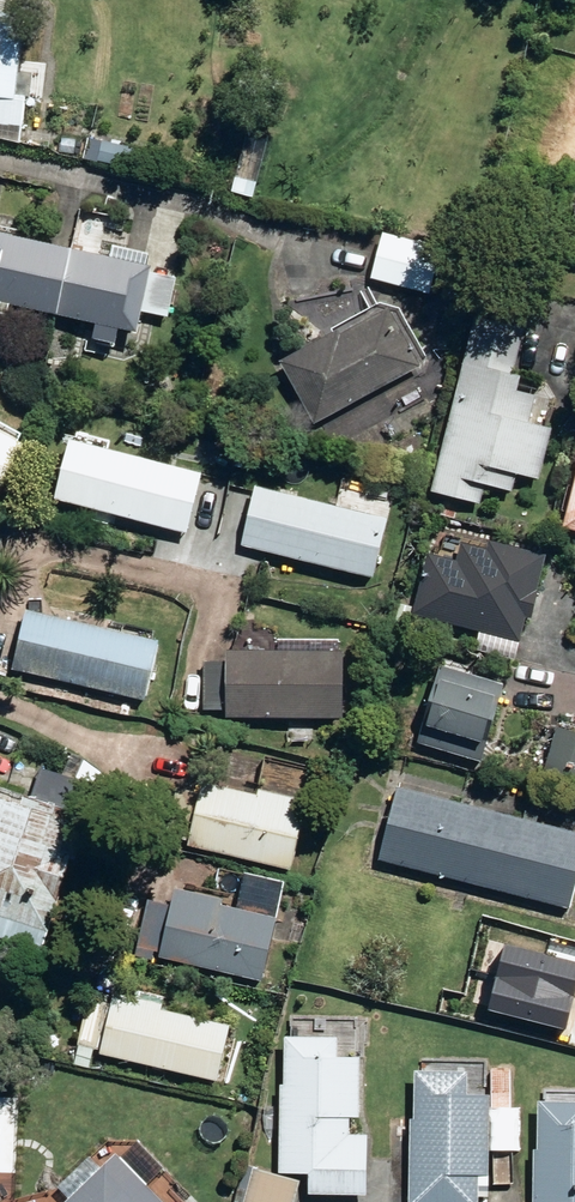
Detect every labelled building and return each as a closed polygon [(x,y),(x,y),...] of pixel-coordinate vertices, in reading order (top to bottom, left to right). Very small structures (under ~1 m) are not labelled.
[(17,128),(20,98),(7,97),(16,15),(0,13),(0,126),(17,128)] [(268,65),(277,67),(280,55),(271,53),(268,65)] [(58,131),(70,133),(72,118),(60,116),(58,131)] [(367,280),(427,295),(439,248),(378,234),(367,280)] [(46,317),(61,252),(0,238),(0,307),(46,317)] [(61,252),(46,317),(130,336),(145,271),(61,252)] [(141,320),(156,323),(158,309),(143,306),(141,320)] [(274,361),(310,426),(416,367),(384,309),(333,337),(329,331),(274,361)] [(427,493),(476,505),(481,485),(509,492),(513,476),(535,481),(548,429),(525,424),(532,398),(512,393),(515,379),(506,377),(515,341),(468,328),(427,493)] [(387,408),(398,410),(405,403),(401,392),(390,393),(384,400),(387,408)] [(18,443),(0,433),(0,476),(18,443)] [(47,499),(180,534),(195,476),(63,441),(47,499)] [(574,533),(574,462),(558,528),(574,533)] [(236,547),(369,580),(384,521),(251,488),(236,547)] [(411,616),(517,643),(523,619),(526,620),(534,591),(530,589),(539,555),(494,543),(490,559),(461,552),(457,568),(426,559),(411,616)] [(7,671),(141,703),(155,643),(22,611),(7,671)] [(220,718),(336,720),(338,654),(221,652),(221,662),(200,661),(200,702),(220,703),(220,718)] [(410,740),(475,761),(497,688),(434,667),(410,740)] [(574,786),(574,733),(551,728),(540,778),(574,786)] [(179,847),(284,871),(308,770),(261,758),(251,797),(193,784),(179,847)] [(566,910),(574,876),(574,836),(531,824),(534,814),(521,812),(519,820),(469,807),(470,802),(461,799),(459,805),(394,787),(375,859),(566,910)] [(35,949),(40,934),(42,934),(65,860),(69,862),(79,827),(43,816),(46,808),(18,799),(16,807),(0,802),(0,942),(4,943),(5,939),(35,949)] [(153,959),(257,983),(274,912),(170,887),(153,959)] [(564,1030),(574,989),(574,963),(505,945),(488,1010),(564,1030)] [(85,997),(72,1053),(211,1083),(224,1027),(155,1012),(156,1005),(109,995),(107,1002),(85,997)] [(305,1196),(361,1197),(362,1136),(344,1136),(345,1120),(354,1120),(354,1060),(332,1059),(332,1050),(335,1050),(335,1040),(280,1039),(279,1086),(277,1086),(276,1174),(305,1175),(305,1196)] [(475,1177),(484,1177),(484,1151),(511,1151),(512,1121),(506,1121),(506,1072),(487,1072),(487,1121),(484,1121),(485,1098),(462,1098),(462,1073),(410,1073),(409,1120),(405,1121),(404,1201),(474,1201),(475,1177)] [(533,1104),(533,1151),(528,1151),(527,1201),(574,1201),(574,1104),(533,1104)] [(109,1156),(62,1201),(154,1201),(109,1156)] [(291,1201),(244,1191),(241,1201),(290,1201),(291,1201)]
